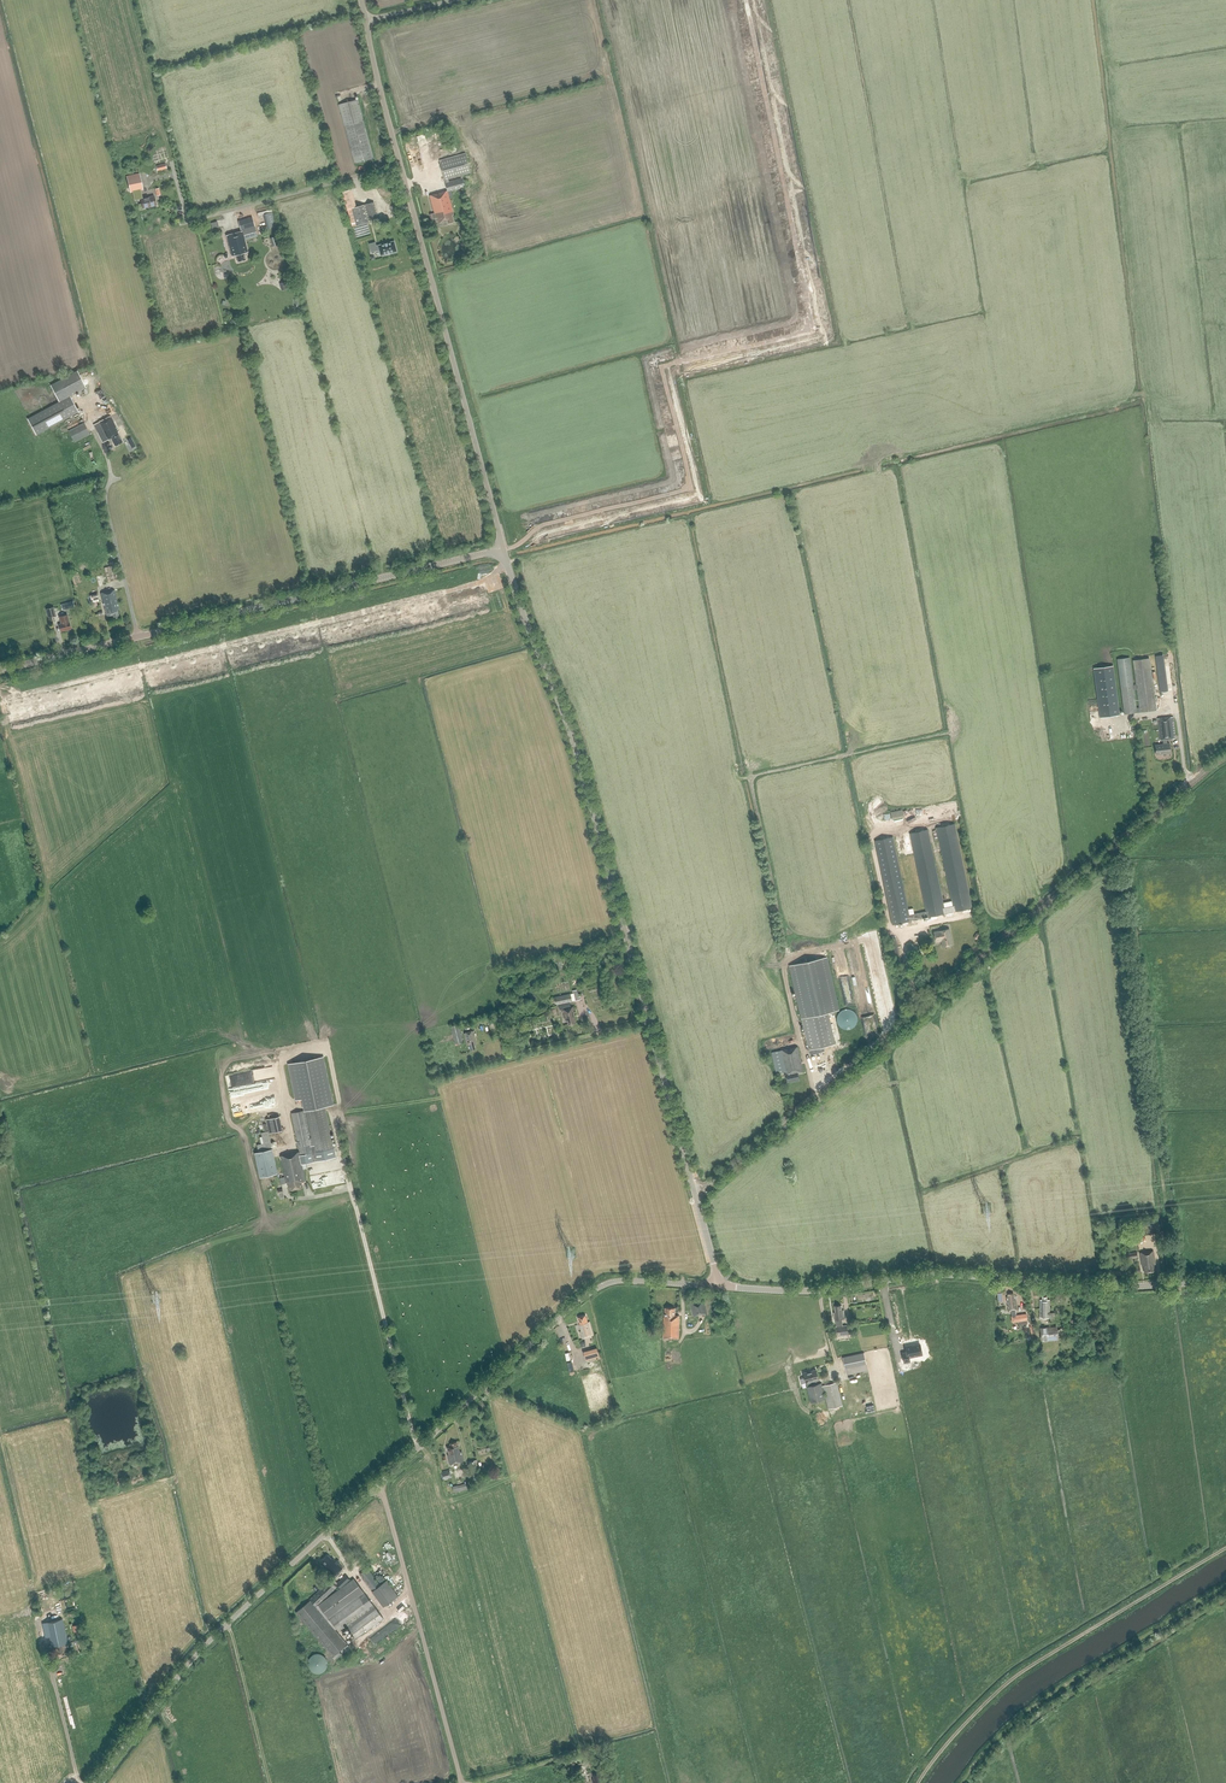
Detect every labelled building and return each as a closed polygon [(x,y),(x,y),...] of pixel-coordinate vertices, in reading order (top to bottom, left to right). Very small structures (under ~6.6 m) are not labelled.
[(339,104),(354,163),(374,158),(358,99),(339,104)] [(463,178),(457,179),(450,181),(449,179),(471,173),(465,152),(439,160),(445,183),(447,191),(429,196),(434,213),(429,214),(431,220),(436,218),(436,219),(438,219),(440,224),(447,222),(448,224),(454,223),(452,216),(454,216),(448,197),(453,196),(452,192),(466,188),(463,178)] [(141,204),(138,204),(139,208),(142,207),(142,208),(155,205),(153,196),(140,198),(141,204)] [(369,221),(370,221),(378,219),(374,203),(352,208),(356,224),(355,225),(357,232),(371,229),(369,221)] [(238,221),(241,230),(242,230),(255,227),(252,217),(238,221)] [(242,231),(245,240),(257,237),(255,227),(242,230),(242,231)] [(226,236),(232,257),(236,256),(237,262),(246,260),(244,254),(248,252),(242,231),(226,236)] [(370,244),(372,252),(379,250),(381,256),(397,251),(394,241),(378,245),(378,246),(376,246),(375,243),(370,244)] [(27,419),(36,435),(78,412),(70,396),(27,419)] [(115,447),(122,443),(117,433),(118,432),(110,417),(94,426),(103,443),(111,439),(115,447)] [(68,431),(74,443),(90,435),(84,423),(68,431)] [(104,568),(108,582),(119,579),(115,565),(104,568)] [(99,615),(106,614),(107,617),(113,616),(113,618),(119,617),(117,610),(119,609),(114,590),(101,593),(105,610),(99,612),(99,615)] [(91,595),(93,602),(100,600),(99,593),(91,595)] [(56,616),(54,607),(47,609),(49,617),(56,616)] [(60,617),(62,623),(60,624),(61,631),(71,629),(69,622),(67,615),(60,617)] [(1156,656),(1160,692),(1167,691),(1163,655),(1156,656)] [(1130,658),(1117,659),(1124,714),(1137,713),(1134,689),(1137,689),(1140,712),(1156,710),(1150,658),(1133,660),(1136,685),(1133,685),(1130,658)] [(1113,666),(1093,668),(1100,718),(1120,715),(1113,666)] [(1158,719),(1160,740),(1160,741),(1163,740),(1163,744),(1155,745),(1156,755),(1171,753),(1169,744),(1167,744),(1167,740),(1176,739),(1176,738),(1173,717),(1158,719)] [(902,810),(891,812),(892,820),(903,818),(902,810)] [(881,840),(875,841),(892,925),(972,908),(955,824),(947,825),(946,823),(942,823),(942,827),(936,828),(952,901),(944,903),(928,830),(920,832),(919,828),(915,829),(916,833),(910,834),(926,911),(914,914),(913,908),(908,910),(893,837),(885,839),(885,835),(880,836),(881,840)] [(949,929),(934,932),(936,942),(941,941),(943,947),(952,945),(949,929)] [(894,962),(901,961),(896,938),(888,940),(894,962)] [(802,1019),(809,1050),(835,1044),(828,1013),(839,1010),(827,957),(789,966),(801,1019),(802,1019)] [(572,1001),(576,1000),(576,1001),(579,1000),(578,999),(580,998),(580,996),(579,996),(578,992),(555,997),(557,1005),(559,1004),(560,1009),(571,1007),(570,1002),(573,1001),(572,1001)] [(568,1025),(575,1023),(574,1016),(574,1013),(574,1012),(573,1007),(562,1010),(565,1019),(566,1018),(568,1025)] [(857,1023),(858,1020),(857,1016),(856,1013),(853,1011),(850,1010),(847,1009),(844,1010),(841,1011),(839,1013),(837,1016),(837,1020),(837,1023),(839,1026),(841,1028),(844,1030),(847,1030),(850,1029),(853,1028),(856,1026),(857,1023)] [(455,1044),(463,1042),(458,1024),(451,1026),(455,1044)] [(475,1046),(477,1046),(473,1031),(466,1033),(464,1033),(467,1046),(469,1046),(470,1050),(476,1049),(475,1046)] [(772,1053),(776,1074),(786,1072),(788,1082),(799,1080),(797,1073),(803,1071),(801,1061),(800,1062),(797,1047),(781,1050),(781,1051),(772,1053)] [(305,1110),(306,1110),(316,1161),(335,1157),(325,1106),(333,1105),(323,1057),(289,1064),(297,1100),(303,1098),(305,1110)] [(306,1181),(303,1169),(307,1168),(306,1163),(316,1161),(305,1110),(291,1113),(299,1152),(280,1156),(287,1185),(289,1186),(289,1190),(303,1187),(302,1182),(306,1181)] [(279,1116),(266,1119),(269,1133),(282,1130),(279,1116)] [(272,1149),(258,1152),(259,1152),(255,1153),(260,1177),(278,1174),(272,1149)] [(322,1188),(333,1183),(329,1173),(318,1177),(322,1188)] [(283,1203),(280,1188),(270,1190),(271,1195),(270,1195),(271,1200),(272,1200),(273,1205),(283,1203)] [(1137,1233),(1127,1235),(1129,1246),(1138,1244),(1137,1233)] [(1154,1264),(1155,1264),(1153,1251),(1140,1253),(1142,1266),(1143,1266),(1144,1272),(1155,1271),(1154,1264)] [(1012,1322),(1017,1322),(1018,1322),(1020,1325),(1025,1325),(1027,1324),(1027,1322),(1027,1320),(1028,1320),(1027,1314),(1016,1315),(1015,1310),(1017,1310),(1016,1300),(1017,1300),(1016,1297),(1014,1297),(1013,1293),(1008,1294),(1008,1297),(1006,1297),(1009,1311),(1011,1311),(1012,1316),(1011,1316),(1012,1322)] [(1049,1317),(1049,1300),(1046,1300),(1047,1297),(1042,1297),(1042,1300),(1040,1300),(1040,1317),(1049,1317)] [(703,1299),(689,1303),(693,1316),(706,1312),(703,1299)] [(834,1320),(835,1320),(836,1326),(833,1327),(834,1336),(848,1334),(847,1325),(842,1326),(841,1319),(843,1319),(844,1318),(844,1311),(842,1311),(841,1305),(835,1306),(835,1313),(834,1313),(834,1320)] [(679,1338),(679,1316),(674,1316),(675,1308),(665,1308),(665,1317),(664,1317),(663,1338),(679,1338)] [(585,1315),(578,1317),(580,1324),(579,1324),(581,1332),(579,1332),(581,1338),(593,1335),(589,1322),(587,1322),(585,1315)] [(1047,1327),(1040,1327),(1041,1342),(1058,1340),(1058,1334),(1060,1334),(1060,1330),(1057,1330),(1057,1326),(1050,1327),(1050,1325),(1046,1325),(1047,1327)] [(920,1352),(918,1342),(910,1344),(910,1342),(903,1344),(904,1350),(900,1351),(902,1360),(908,1359),(907,1355),(920,1352)] [(599,1347),(585,1352),(588,1360),(601,1356),(599,1347)] [(864,1352),(842,1357),(846,1374),(867,1370),(864,1352)] [(828,1409),(842,1406),(837,1383),(822,1386),(821,1384),(817,1385),(816,1381),(819,1380),(816,1370),(803,1373),(806,1383),(807,1387),(811,1403),(826,1399),(828,1409)] [(450,1464),(464,1461),(461,1451),(459,1451),(458,1446),(456,1442),(450,1443),(450,1446),(447,1447),(448,1454),(447,1454),(450,1464)] [(479,1470),(477,1460),(468,1462),(470,1472),(479,1470)] [(449,1469),(440,1472),(443,1480),(452,1477),(449,1469)] [(455,1492),(470,1488),(469,1482),(454,1486),(455,1492)] [(328,1569),(334,1576),(336,1575),(337,1575),(338,1574),(338,1573),(343,1568),(332,1557),(332,1558),(328,1555),(321,1561),(326,1566),(328,1569)] [(367,1568),(359,1574),(384,1607),(398,1596),(386,1580),(380,1585),(367,1568)] [(345,1575),(336,1584),(340,1588),(350,1580),(345,1575)] [(353,1578),(322,1602),(337,1586),(335,1584),(337,1582),(332,1578),(309,1599),(310,1600),(295,1612),(327,1650),(335,1660),(341,1655),(338,1652),(347,1644),(338,1633),(335,1630),(337,1628),(340,1632),(347,1626),(356,1639),(383,1619),(353,1578)] [(46,1647),(47,1651),(52,1650),(51,1646),(54,1645),(55,1651),(57,1650),(58,1654),(63,1653),(63,1651),(67,1650),(66,1645),(68,1644),(66,1635),(70,1634),(69,1627),(64,1628),(62,1620),(42,1624),(47,1647),(46,1647)] [(327,1666),(327,1663),(327,1660),(325,1658),(323,1655),(321,1654),(318,1654),(315,1654),(312,1655),(310,1658),(308,1660),(308,1663),(308,1666),(310,1669),(312,1671),(315,1673),(318,1673),(321,1672),(323,1671),(325,1669),(327,1666)] [(593,1782),(605,1782),(604,1777),(602,1777),(601,1773),(593,1775),(594,1779),(592,1780),(593,1782)]
